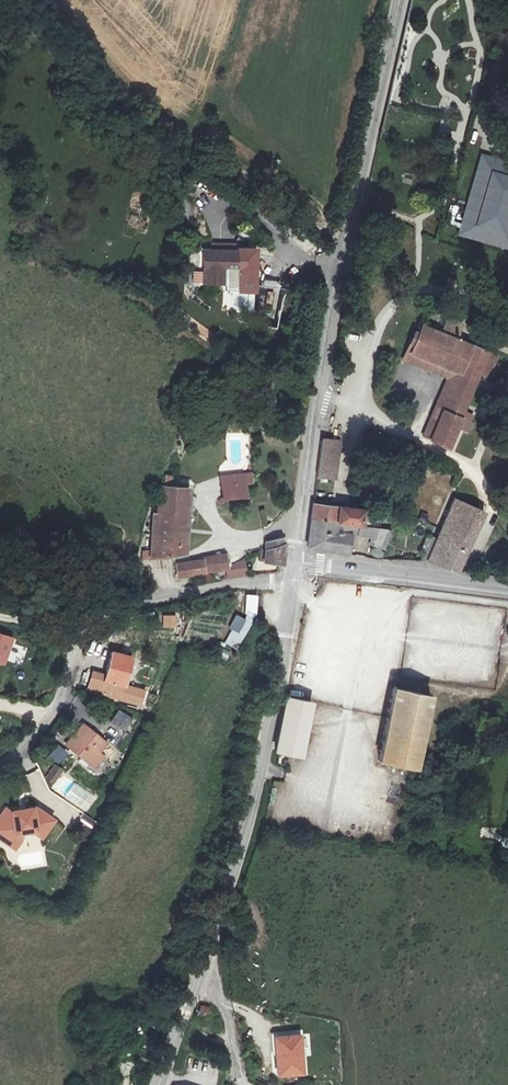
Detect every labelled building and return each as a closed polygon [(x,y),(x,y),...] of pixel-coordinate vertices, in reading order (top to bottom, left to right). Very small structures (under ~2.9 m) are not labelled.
[(478,154),(456,235),(507,250),(507,162),(478,154)] [(215,248),(206,248),(206,268),(206,279),(237,279),(237,241),(215,241),(215,248)] [(237,241),(237,279),(254,280),(254,241),(237,241)] [(206,279),(206,268),(197,268),(197,279),(206,279)] [(425,325),(416,353),(461,374),(436,440),(453,447),(461,427),(474,432),(478,421),(472,420),(476,412),(468,409),(482,376),(492,380),(497,369),(491,368),(496,354),(464,340),(471,321),(451,312),(443,331),(425,325)] [(424,435),(436,440),(461,374),(416,353),(411,365),(449,381),(440,406),(436,404),(424,435)] [(328,439),(324,476),(344,479),(348,442),(328,439)] [(241,484),(222,487),(224,498),(247,496),(246,484),(252,483),(251,474),(240,475),(241,484)] [(221,477),(222,487),(241,484),(240,475),(221,477)] [(145,546),(144,556),(146,557),(170,555),(190,552),(194,486),(163,485),(162,487),(160,508),(156,509),(153,545),(145,546)] [(428,556),(455,568),(482,504),(455,491),(428,556)] [(365,524),(367,507),(321,503),(319,518),(339,521),(357,523),(364,524),(365,524)] [(338,531),(339,521),(319,518),(316,547),(359,555),(360,548),(353,547),(356,533),(338,531)] [(357,523),(339,521),(338,531),(356,533),(357,523)] [(365,524),(364,524),(362,533),(391,538),(394,528),(365,524)] [(270,539),(269,549),(267,561),(287,563),(289,543),(285,537),(270,539)] [(230,569),(228,556),(204,559),(206,573),(230,569)] [(177,563),(179,578),(206,573),(204,559),(202,560),(177,563)] [(239,650),(261,599),(250,595),(241,618),(235,615),(224,644),(239,650)] [(0,635),(0,664),(3,665),(11,639),(0,635)] [(135,657),(111,650),(104,678),(128,685),(135,657)] [(88,690),(124,700),(126,689),(91,680),(88,690)] [(393,686),(386,685),(380,716),(372,756),(412,764),(426,693),(393,686)] [(282,694),(273,752),(299,756),(309,699),(288,695),(282,694)] [(131,717),(119,710),(112,724),(124,731),(131,717)] [(89,762),(100,749),(106,741),(84,723),(67,744),(89,762)] [(48,758),(57,766),(67,753),(58,746),(48,758)] [(108,755),(100,749),(89,762),(96,769),(108,755)] [(4,807),(0,814),(0,839),(7,844),(14,834),(20,832),(30,830),(36,829),(43,834),(53,818),(34,805),(9,810),(4,807)] [(83,815),(79,822),(94,830),(98,823),(83,815)] [(36,829),(30,830),(39,841),(43,834),(36,829)] [(14,834),(7,844),(13,852),(19,843),(20,832),(14,834)] [(290,1013),(288,1022),(304,1025),(305,1016),(290,1013)] [(295,1069),(292,1039),(291,1031),(267,1032),(267,1034),(271,1071),(295,1069)]
